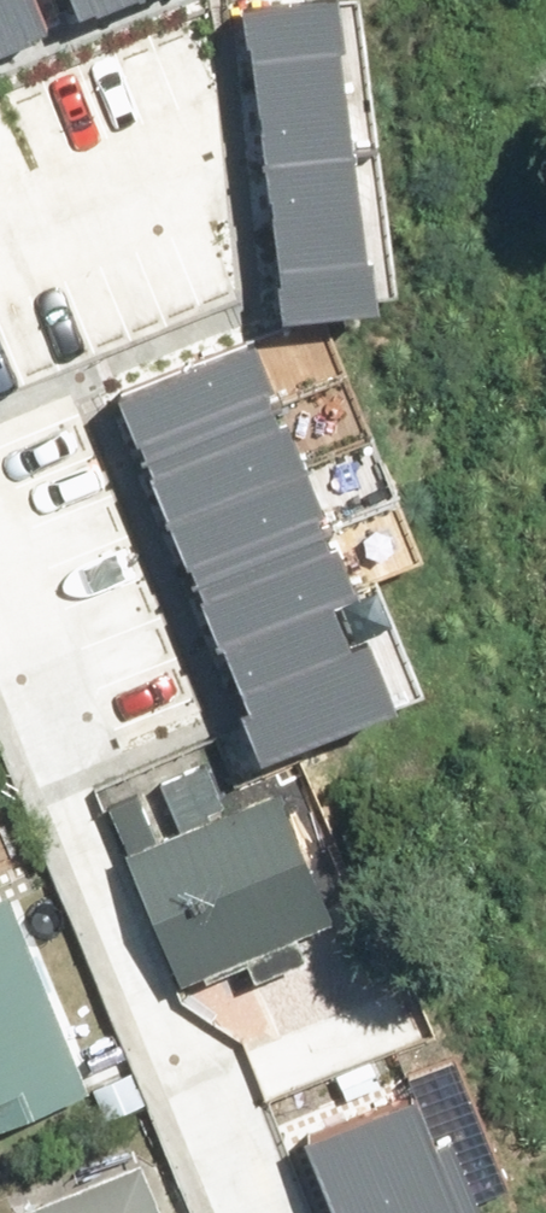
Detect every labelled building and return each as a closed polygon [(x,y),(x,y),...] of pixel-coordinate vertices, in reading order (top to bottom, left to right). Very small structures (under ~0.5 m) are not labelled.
[(44,9),(40,0),(0,0),(0,29),(44,9)] [(236,177),(356,164),(336,0),(216,0),(236,177)] [(236,177),(247,272),(367,258),(356,164),(236,177)] [(227,323),(97,378),(182,586),(316,534),(227,323)] [(316,534),(182,586),(243,743),(377,691),(316,534)] [(285,781),(127,839),(177,977),(336,919),(285,781)] [(77,1102),(0,916),(0,1134),(77,1102)] [(267,1114),(312,1212),(466,1212),(396,1057),(267,1114)] [(5,1212),(158,1212),(136,1160),(5,1212)]
